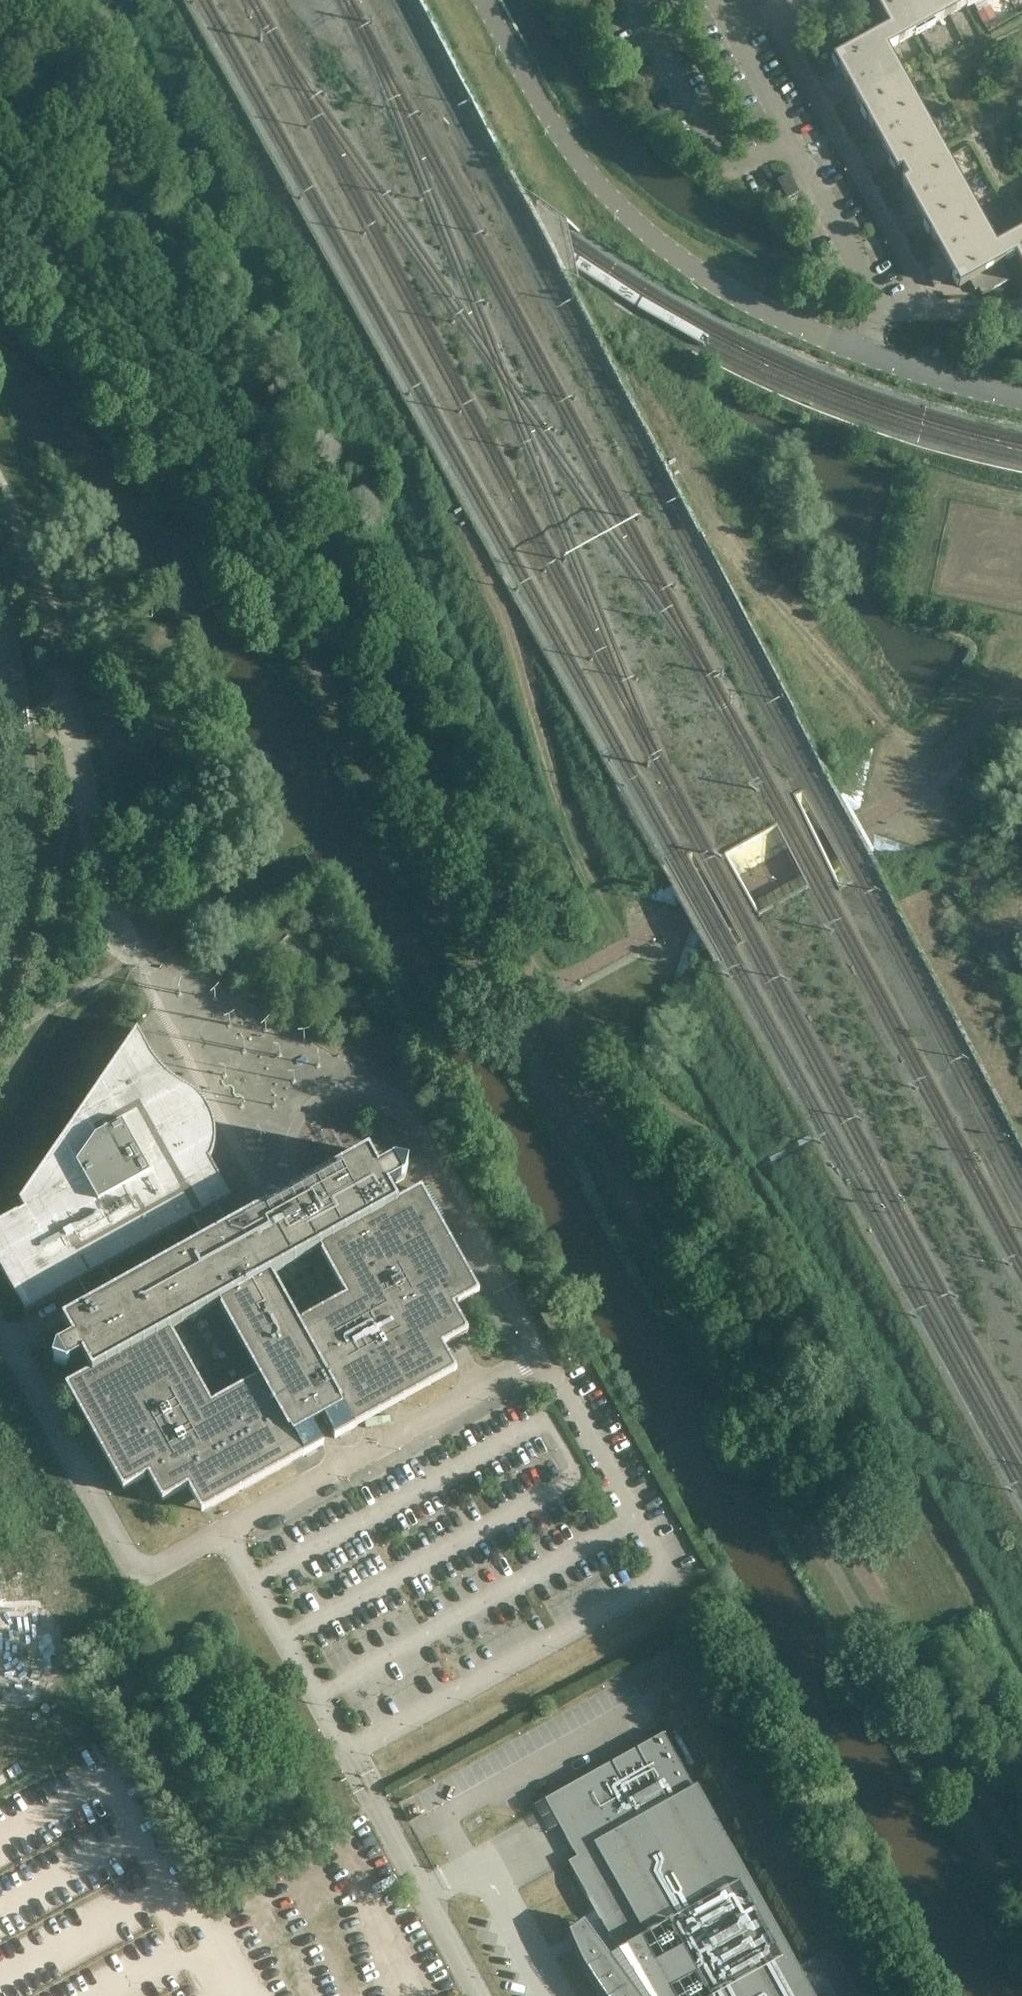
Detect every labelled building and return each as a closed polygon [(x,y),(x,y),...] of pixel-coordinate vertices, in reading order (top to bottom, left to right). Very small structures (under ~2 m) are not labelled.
[(943,0),(873,0),(888,27),(898,45),(951,15),(943,0)] [(951,15),(978,0),(943,0),(951,15)] [(915,96),(902,73),(889,50),(898,45),(888,27),(833,58),(839,69),(820,79),(829,96),(841,90),(848,104),(856,100),(868,121),(915,96)] [(977,210),(947,155),(915,96),(868,121),(874,132),(866,136),(874,151),(863,157),(872,174),(891,163),(897,174),(902,171),(906,177),(907,179),(901,182),(908,194),(901,198),(908,212),(897,219),(906,235),(925,225),(931,235),(977,210)] [(800,193),(790,174),(778,181),(788,199),(800,193)] [(997,245),(977,210),(931,235),(936,246),(929,250),(937,264),(925,271),(934,287),(954,277),(959,287),(973,280),(982,296),(1012,280),(1003,263),(1015,257),(1021,269),(1021,231),(997,245)] [(468,1332),(476,1328),(461,1302),(479,1293),(467,1272),(457,1253),(420,1188),(395,1201),(388,1188),(405,1179),(408,1165),(395,1161),(379,1170),(369,1153),(315,1182),(299,1191),(243,1222),(229,1229),(223,1219),(217,1208),(231,1200),(213,1168),(214,1165),(215,1162),(217,1158),(217,1155),(218,1151),(218,1149),(218,1146),(218,1142),(218,1140),(217,1137),(217,1133),(216,1129),(215,1128),(215,1126),(213,1123),(211,1119),(210,1116),(206,1112),(204,1109),(201,1106),(199,1104),(196,1102),(191,1099),(188,1097),(184,1096),(181,1094),(177,1093),(174,1093),(171,1092),(138,1033),(136,1033),(20,1202),(24,1211),(0,1224),(0,1269),(25,1315),(38,1307),(77,1286),(83,1297),(89,1308),(63,1322),(73,1340),(57,1349),(53,1363),(67,1367),(76,1362),(80,1359),(83,1358),(91,1372),(79,1379),(136,1482),(148,1475),(163,1501),(188,1487),(195,1500),(197,1499),(202,1509),(203,1511),(204,1511),(303,1457),(323,1445),(334,1438),(356,1427),(463,1368),(448,1343),(454,1339),(468,1332)] [(446,1122),(441,1112),(440,1112),(429,1119),(435,1128),(446,1122)] [(639,1995),(810,1995),(664,1733),(545,1799),(566,1837),(577,1857),(568,1861),(618,1950),(612,1954),(609,1955),(605,1957),(603,1954),(590,1962),(606,1991),(620,1983),(620,1982),(626,1979),(632,1986),(627,1989),(631,1995),(632,1995),(635,1995),(638,1994),(639,1995)] [(638,1994),(632,1986),(626,1979),(609,1955),(584,1920),(569,1931),(573,1942),(577,1949),(580,1957),(586,1967),(590,1974),(594,1981),(601,1991),(604,1995),(639,1995),(638,1994)]
